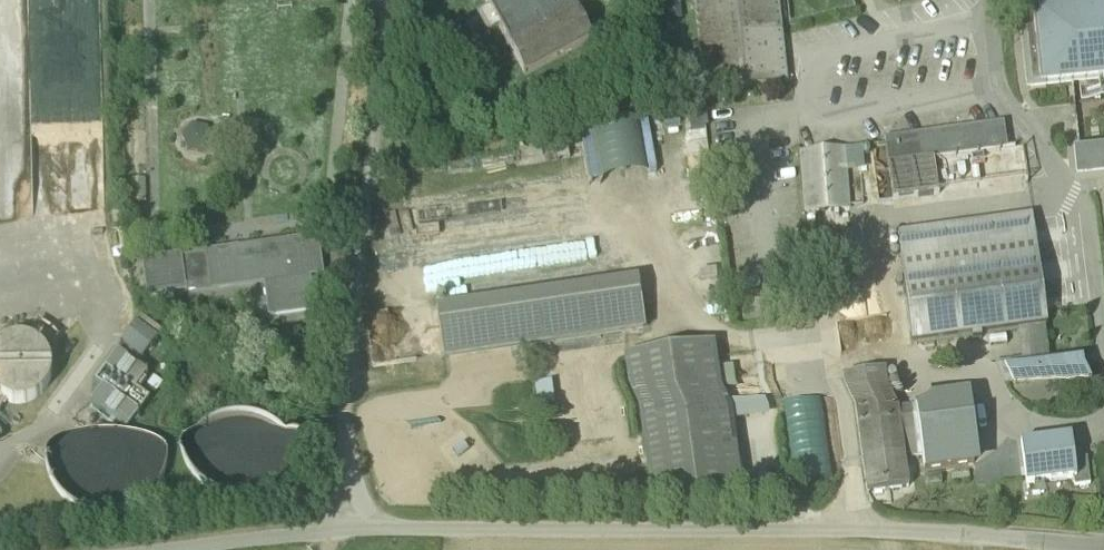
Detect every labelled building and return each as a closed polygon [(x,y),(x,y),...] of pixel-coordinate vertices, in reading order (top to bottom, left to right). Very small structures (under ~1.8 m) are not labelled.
[(552,0),(483,0),(523,75),(591,39),(570,0),(556,8),(552,0)] [(709,90),(782,84),(773,0),(699,0),(709,90)] [(1023,17),(1030,86),(1103,79),(1103,9),(1023,17)] [(189,154),(211,148),(205,124),(182,130),(189,154)] [(994,127),(884,142),(887,166),(997,151),(994,127)] [(997,151),(887,166),(890,186),(892,202),(1026,183),(1021,147),(997,151)] [(1077,150),(1080,173),(1103,170),(1103,147),(1077,150)] [(844,150),(799,154),(804,215),(849,212),(844,150)] [(887,166),(878,168),(880,187),(890,186),(887,166)] [(429,199),(431,217),(553,205),(551,186),(429,199)] [(1030,218),(897,236),(906,305),(1040,287),(1030,218)] [(315,241),(208,256),(211,283),(264,275),(270,315),(311,310),(305,270),(319,268),(315,241)] [(208,256),(180,260),(183,287),(211,283),(208,256)] [(179,259),(143,264),(147,293),(183,288),(180,260),(179,259)] [(636,281),(436,309),(443,357),(643,329),(636,281)] [(1040,287),(906,305),(912,347),(971,339),(971,345),(981,343),(980,337),(1026,331),(1043,329),(1046,328),(1040,287)] [(1043,329),(1026,331),(1031,371),(1049,369),(1043,329)] [(49,365),(45,355),(38,346),(28,341),(17,339),(6,341),(0,344),(0,397),(7,401),(18,403),(29,401),(38,395),(45,387),(49,376),(49,365)] [(150,357),(129,341),(122,349),(143,366),(150,357)] [(715,346),(627,357),(652,535),(740,523),(715,346)] [(147,376),(117,354),(104,371),(111,376),(90,405),(127,431),(139,414),(133,410),(143,397),(136,391),(147,376)] [(1031,371),(1004,375),(1010,419),(1087,409),(1081,364),(1049,369),(1031,371)] [(885,372),(844,378),(860,497),(865,527),(905,522),(901,493),(898,470),(915,467),(967,460),(964,436),(895,446),(885,372)] [(154,377),(146,388),(154,394),(162,383),(154,377)] [(297,501),(302,478),(297,455),(283,435),(263,422),(240,417),(217,422),(197,435),(184,455),(179,479),(184,502),(197,522),(217,535),(241,539),(264,534),(284,521),(297,501)] [(167,494),(162,471),(149,451),(129,438),(106,434),(82,438),(63,452),(49,472),(45,495),(50,518),(63,538),(82,549),(131,549),(149,537),(163,517),(167,494)] [(967,460),(915,467),(898,470),(901,493),(919,491),(923,521),(975,514),(967,460)] [(1066,474),(1018,480),(1023,517),(1070,511),(1071,511),(1069,495),(1066,474)]
